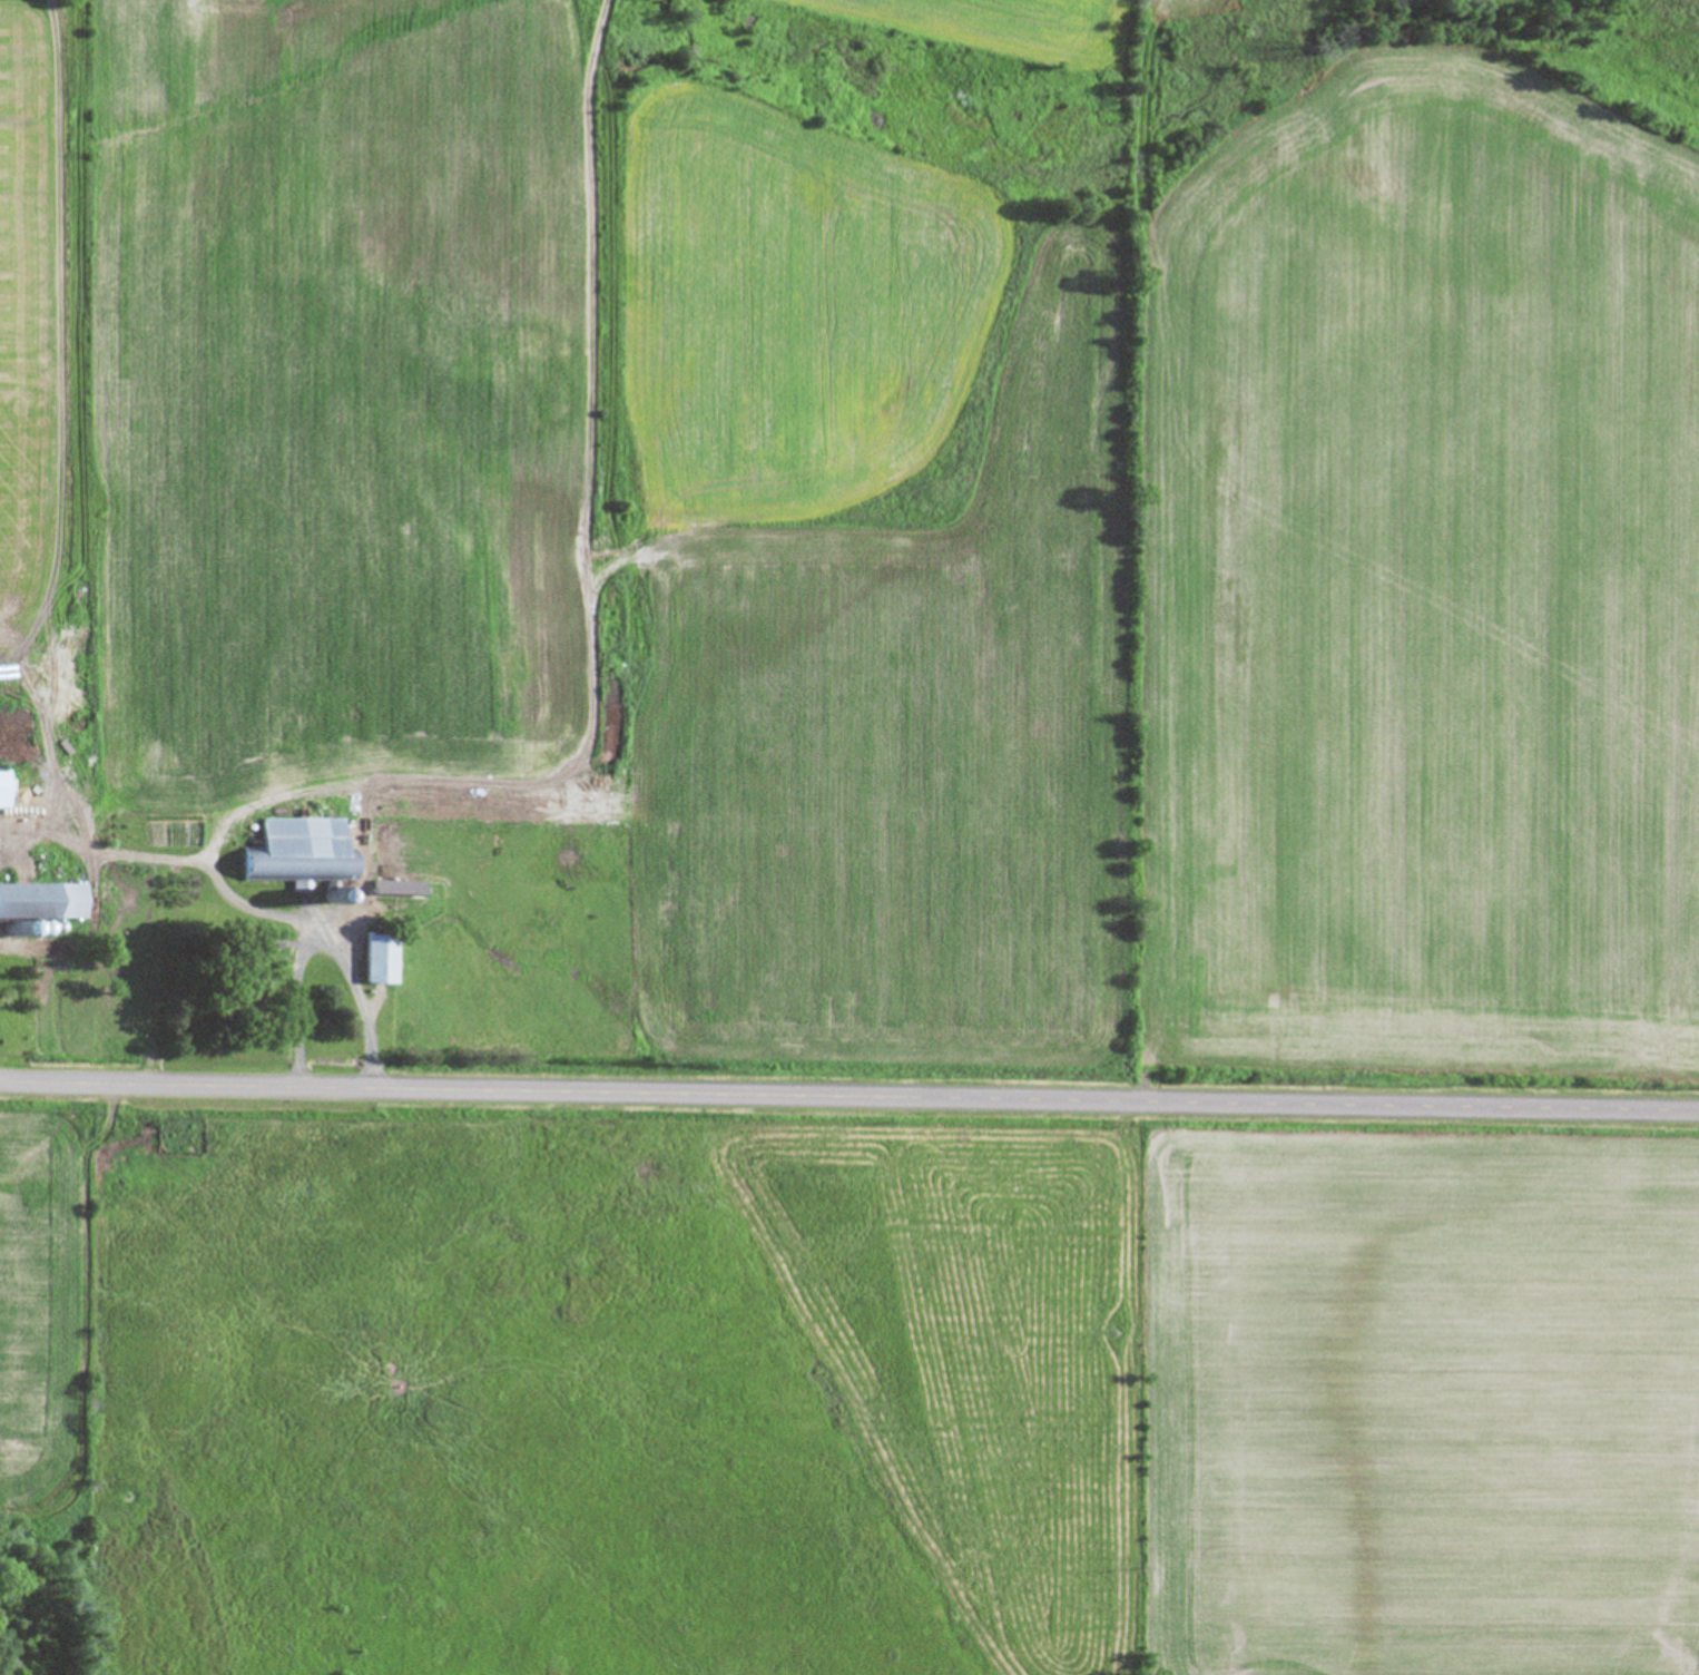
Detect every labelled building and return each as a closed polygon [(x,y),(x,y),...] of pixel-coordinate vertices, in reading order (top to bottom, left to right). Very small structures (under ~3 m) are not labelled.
[(240,880),(294,882),(293,893),(308,893),(308,882),(347,883),(347,854),(336,854),(336,855),(328,855),(328,850),(301,849),(301,856),(283,855),(283,851),(241,850),(240,880)] [(0,885),(0,920),(85,921),(85,885),(0,885)] [(364,985),(392,985),(392,936),(364,936),(364,985)]
